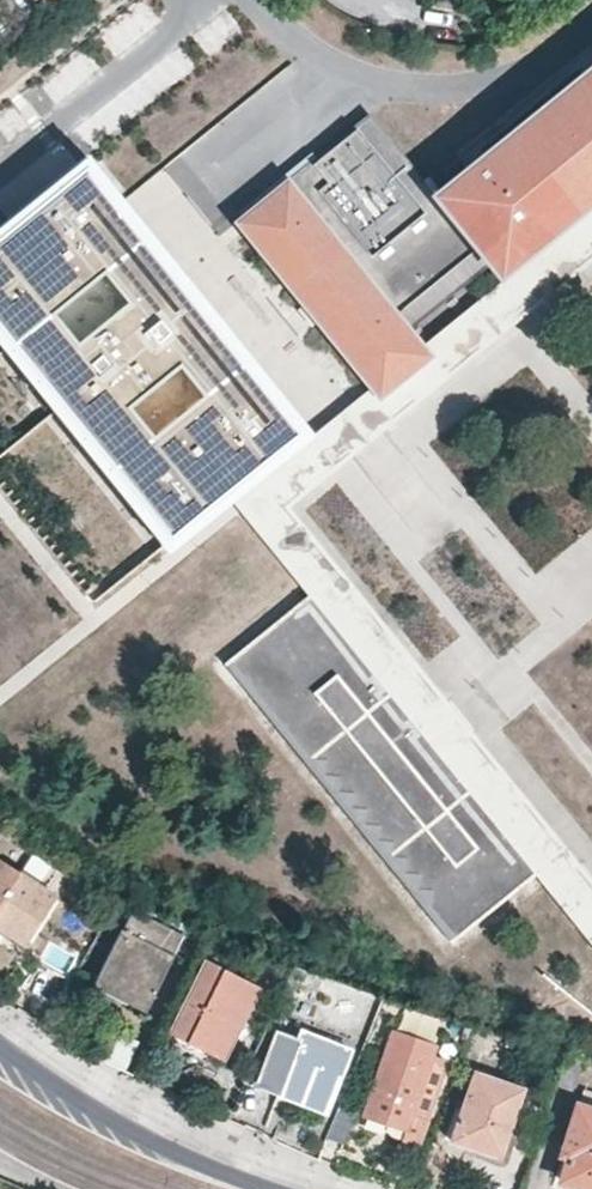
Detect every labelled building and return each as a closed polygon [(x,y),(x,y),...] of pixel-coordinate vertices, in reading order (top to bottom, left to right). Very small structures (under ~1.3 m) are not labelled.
[(418,340),(395,312),(477,246),(500,273),(535,244),(591,198),(591,67),(579,77),(455,178),(440,191),(437,187),(433,190),(371,114),(370,114),(280,187),(260,203),(239,220),(371,383),(379,394),(429,354),(418,340)] [(232,495),(301,439),(112,206),(80,167),(0,231),(0,346),(4,350),(54,412),(165,549),(231,495),(232,495)] [(255,197),(260,203),(280,187),(274,181),(255,197)] [(231,495),(244,511),(313,593),(538,870),(591,939),(591,875),(356,586),(292,507),(591,262),(591,198),(535,244),(500,273),(418,340),(429,354),(379,394),(371,383),(301,439),(231,495)] [(538,870),(313,593),(230,660),(312,760),(325,762),(324,775),(339,777),(337,792),(352,793),(350,808),(365,809),(363,824),(378,826),(377,840),(391,842),(390,857),(404,858),(403,873),(418,875),(416,889),(431,891),(429,906),(455,938),(538,870)] [(390,857),(391,842),(377,840),(378,826),(363,824),(365,809),(350,808),(352,793),(337,792),(339,777),(324,775),(325,762),(312,760),(230,660),(226,664),(451,941),(455,938),(429,906),(431,891),(416,889),(418,875),(403,873),(404,858),(390,857)] [(18,872),(0,861),(0,901),(18,872)] [(18,872),(0,901),(0,927),(25,943),(54,895),(18,872)] [(183,934),(133,909),(123,930),(122,928),(93,986),(145,1012),(174,955),(173,955),(183,934)] [(211,1032),(224,1039),(231,1024),(239,1028),(260,984),(208,958),(171,1032),(202,1048),(211,1032)] [(419,1143),(427,1120),(414,1114),(424,1084),(438,1089),(449,1062),(435,1056),(438,1045),(396,1030),(364,1113),(407,1130),(404,1139),(419,1143)] [(324,1112),(350,1050),(304,1031),(300,1042),(278,1033),(256,1084),(324,1112)] [(214,1056),(224,1039),(211,1032),(202,1048),(214,1056)] [(501,1157),(524,1089),(474,1072),(451,1139),(501,1157)] [(365,1092),(349,1086),(340,1109),(328,1138),(344,1145),(365,1092)] [(584,1090),(564,1147),(572,1150),(563,1179),(591,1188),(591,1093),(584,1090)]
